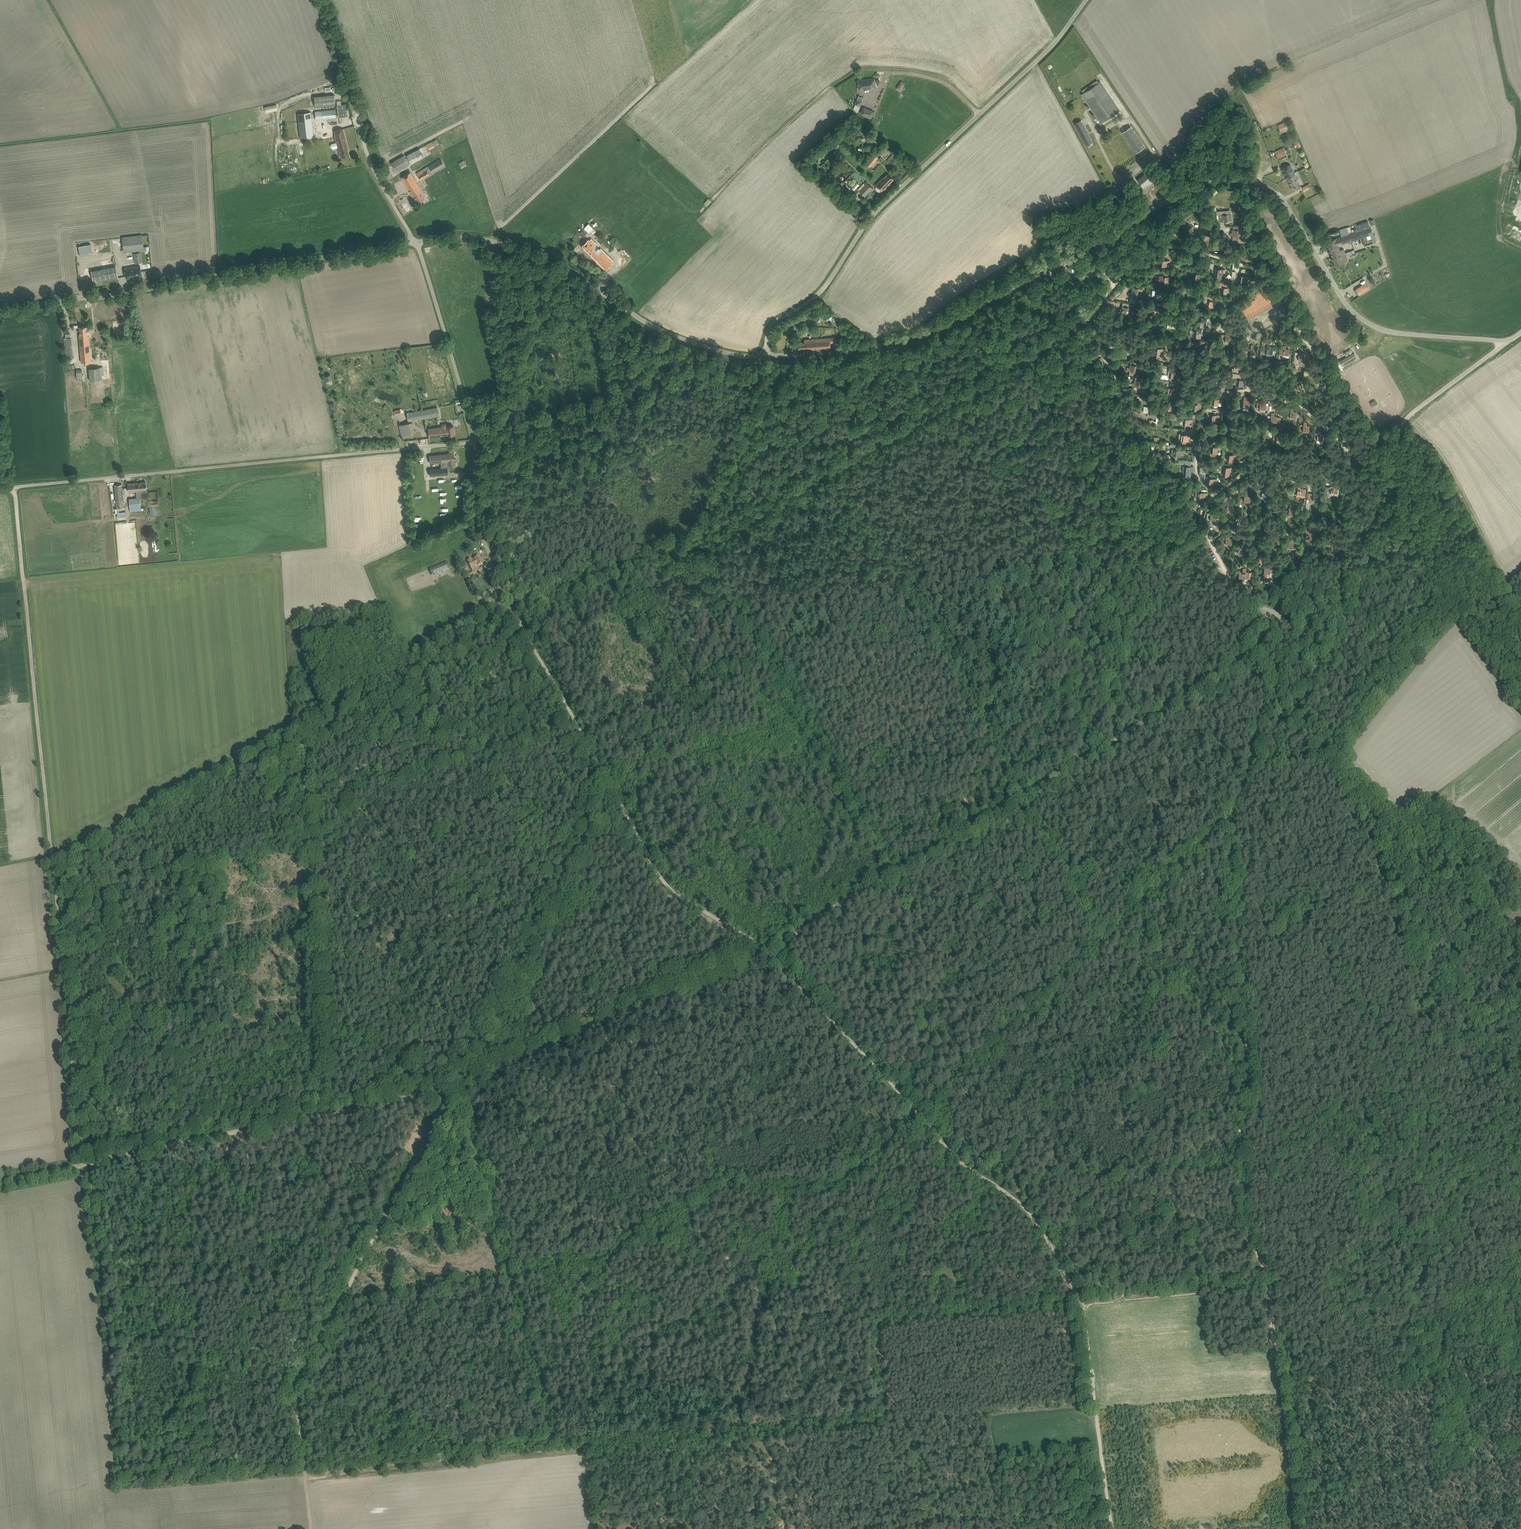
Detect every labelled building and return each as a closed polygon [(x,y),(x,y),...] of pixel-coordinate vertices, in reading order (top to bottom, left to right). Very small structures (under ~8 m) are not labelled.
[(858,80),(859,89),(876,87),(875,78),(858,80)] [(1081,95),(1100,122),(1101,124),(1120,111),(1101,82),(1081,95)] [(316,95),(317,106),(336,104),(335,99),(334,94),(327,94),(316,95)] [(346,104),(337,105),(338,117),(348,116),(346,104)] [(874,110),(863,106),(861,114),(871,117),(874,110)] [(335,109),(315,111),(316,119),(336,117),(335,109)] [(311,111),(297,112),(300,138),(313,136),(311,111)] [(1075,125),(1086,145),(1092,142),(1081,122),(1075,125)] [(1285,122),(1278,125),(1281,131),(1287,128),(1285,122)] [(1142,147),(1130,125),(1121,130),(1133,152),(1142,147)] [(332,144),(331,146),(331,148),(333,149),(338,147),(341,158),(344,157),(349,155),(347,148),(348,147),(343,128),(338,130),(334,131),(335,135),(337,142),(332,144)] [(427,144),(430,149),(436,147),(435,146),(440,143),(437,139),(427,144)] [(1284,147),(1275,151),(1278,159),(1287,155),(1284,147)] [(408,155),(412,163),(425,157),(420,148),(408,155)] [(866,163),(871,167),(879,157),(874,153),(866,163)] [(392,162),(398,171),(410,164),(405,155),(392,162)] [(416,173),(420,179),(445,165),(441,158),(416,173)] [(459,163),(462,168),(468,165),(465,160),(459,163)] [(1282,168),(1287,178),(1291,175),(1291,174),(1295,172),(1290,164),(1282,168)] [(414,196),(418,202),(424,198),(420,191),(421,191),(410,172),(406,174),(401,177),(413,196),(414,196)] [(1287,178),(1292,187),(1299,183),(1296,177),(1297,176),(1295,172),(1291,174),(1291,175),(1287,178)] [(877,186),(876,186),(876,188),(876,190),(878,191),(879,191),(881,191),(882,190),(883,191),(890,184),(889,183),(894,179),(888,173),(884,177),(884,176),(876,184),(877,186)] [(1138,181),(1144,188),(1150,183),(1151,184),(1155,181),(1148,173),(1138,181)] [(859,191),(865,196),(873,188),(867,183),(859,191)] [(1123,186),(1112,192),(1114,196),(1115,197),(1124,192),(1123,191),(1125,190),(1123,186)] [(1227,210),(1216,211),(1217,218),(1219,218),(1219,221),(1231,220),(1231,214),(1227,214),(1227,210)] [(1370,226),(1349,233),(1352,241),(1370,235),(1372,239),(1376,238),(1375,235),(1373,233),(1370,226)] [(1341,236),(1327,241),(1330,249),(1329,250),(1329,252),(1331,252),(1332,257),(1332,258),(1332,260),(1333,261),(1335,265),(1348,260),(1344,249),(1340,250),(1339,246),(1352,241),(1349,233),(1349,234),(1347,228),(1339,231),(1341,236)] [(1230,232),(1230,235),(1233,235),(1233,239),(1239,239),(1239,235),(1242,235),(1242,229),(1232,229),(1232,232),(1230,232)] [(123,237),(124,252),(145,250),(144,246),(143,234),(123,237)] [(583,246),(606,268),(613,261),(595,243),(593,245),(589,240),(583,246)] [(134,253),(136,263),(142,262),(140,252),(134,253)] [(125,268),(126,273),(126,278),(136,276),(135,275),(142,274),(141,269),(140,265),(136,266),(125,268)] [(116,266),(91,270),(94,282),(118,278),(116,266)] [(1216,268),(1215,274),(1215,278),(1222,279),(1223,272),(1225,272),(1225,269),(1216,268)] [(1160,281),(1162,282),(1169,283),(1170,280),(1172,280),(1172,277),(1165,276),(1166,272),(1164,272),(1163,276),(1160,275),(1160,281)] [(1364,283),(1356,289),(1359,295),(1368,289),(1364,283)] [(1139,288),(1133,286),(1131,293),(1129,293),(1128,296),(1137,298),(1139,288)] [(1217,301),(1208,299),(1206,305),(1208,306),(1207,308),(1211,309),(1212,307),(1213,307),(1214,304),(1216,304),(1217,301)] [(1122,309),(1120,308),(1119,311),(1122,312),(1122,315),(1132,316),(1133,309),(1129,308),(1129,306),(1122,305),(1122,309)] [(80,335),(79,335),(79,340),(81,362),(91,361),(89,340),(89,335),(88,335),(87,326),(79,326),(80,335)] [(1194,337),(1200,338),(1201,335),(1203,335),(1204,328),(1195,327),(1194,337)] [(64,338),(66,358),(73,357),(71,337),(64,338)] [(798,341),(799,349),(831,347),(830,342),(837,342),(837,337),(805,339),(805,341),(798,341)] [(1261,347),(1260,353),(1266,354),(1272,355),(1272,353),(1273,351),(1273,349),(1273,348),(1270,348),(1270,345),(1267,345),(1267,349),(1264,349),(1264,347),(1261,347)] [(1288,355),(1289,348),(1286,348),(1286,346),(1283,346),(1283,348),(1279,347),(1278,356),(1282,357),(1282,355),(1288,355)] [(1118,357),(1129,358),(1130,349),(1128,349),(1128,348),(1121,348),(1121,351),(1118,350),(1118,357)] [(1295,351),(1294,362),(1297,362),(1298,359),(1304,360),(1305,353),(1302,353),(1302,350),(1299,350),(1299,352),(1295,351)] [(1339,361),(1342,365),(1356,357),(1354,353),(1339,361)] [(1232,367),(1239,368),(1239,365),(1241,365),(1242,362),(1239,362),(1239,360),(1235,359),(1235,361),(1233,361),(1232,367)] [(89,369),(90,381),(102,379),(101,367),(89,369)] [(1169,367),(1167,376),(1176,378),(1176,375),(1178,375),(1179,372),(1177,372),(1178,368),(1169,367)] [(1132,385),(1141,386),(1142,377),(1135,376),(1135,382),(1132,382),(1132,385)] [(1193,403),(1192,409),(1199,410),(1200,407),(1202,408),(1203,400),(1195,399),(1195,403),(1193,403)] [(1260,400),(1260,409),(1267,409),(1268,403),(1263,402),(1263,400),(1260,400)] [(1144,406),(1143,412),(1148,412),(1148,416),(1156,418),(1157,414),(1155,413),(1156,410),(1158,411),(1158,408),(1144,406)] [(437,407),(407,413),(409,420),(439,415),(437,407)] [(1267,422),(1277,423),(1277,416),(1274,415),(1275,413),(1272,413),(1271,415),(1267,415),(1267,422)] [(412,422),(399,425),(402,436),(415,432),(412,422)] [(454,434),(453,425),(447,426),(428,428),(429,437),(448,435),(454,434)] [(1211,427),(1210,436),(1217,436),(1217,433),(1219,433),(1219,430),(1217,430),(1218,427),(1211,427)] [(1314,439),(1313,442),(1317,442),(1316,443),(1322,444),(1324,434),(1321,433),(1321,431),(1318,431),(1317,439),(1314,439)] [(1182,433),(1180,442),(1186,443),(1187,440),(1188,441),(1188,437),(1190,438),(1191,435),(1186,434),(1182,433)] [(448,461),(448,465),(455,465),(454,453),(429,455),(430,463),(448,461)] [(1184,471),(1184,475),(1190,476),(1191,469),(1193,469),(1193,466),(1191,466),(1184,465),(1184,471)] [(1224,466),(1223,475),(1230,476),(1230,473),(1232,473),(1233,467),(1224,466)] [(146,482),(128,483),(129,491),(136,491),(137,498),(139,498),(138,493),(142,493),(143,492),(147,491),(146,482)] [(114,483),(116,506),(124,505),(121,483),(114,483)] [(1297,494),(1297,495),(1303,496),(1303,495),(1305,495),(1306,491),(1304,490),(1304,488),(1301,488),(1301,486),(1298,485),(1297,490),(1297,494)] [(137,498),(129,498),(130,508),(141,508),(140,497),(139,498),(137,498)] [(1227,511),(1233,512),(1233,511),(1234,511),(1235,507),(1233,507),(1234,505),(1231,505),(1231,503),(1228,502),(1227,511)] [(1214,511),(1211,511),(1209,523),(1218,524),(1219,514),(1214,513),(1214,511)] [(1280,539),(1280,537),(1277,537),(1277,534),(1274,534),(1273,543),(1279,544),(1279,543),(1281,543),(1281,539),(1280,539)] [(1330,541),(1327,540),(1326,549),(1338,551),(1339,544),(1330,543),(1330,541)] [(1244,548),(1245,547),(1243,545),(1241,546),(1238,549),(1236,551),(1240,555),(1246,551),(1244,548)] [(474,559),(473,560),(473,558),(471,559),(467,561),(469,563),(468,563),(471,568),(477,565),(478,566),(483,564),(479,556),(474,559)] [(430,575),(447,568),(445,562),(427,569),(430,575)] [(1239,571),(1239,577),(1242,578),(1248,578),(1250,578),(1251,577),(1251,572),(1249,572),(1249,571),(1246,571),(1246,569),(1243,569),(1243,571),(1239,571)] [(307,627),(307,628),(300,630),(305,644),(311,642),(315,640),(312,630),(310,626),(307,627)] [(326,687),(330,696),(335,693),(332,685),(326,687)] [(1420,1290),(1419,1294),(1423,1296),(1426,1286),(1418,1283),(1416,1288),(1420,1290)]
